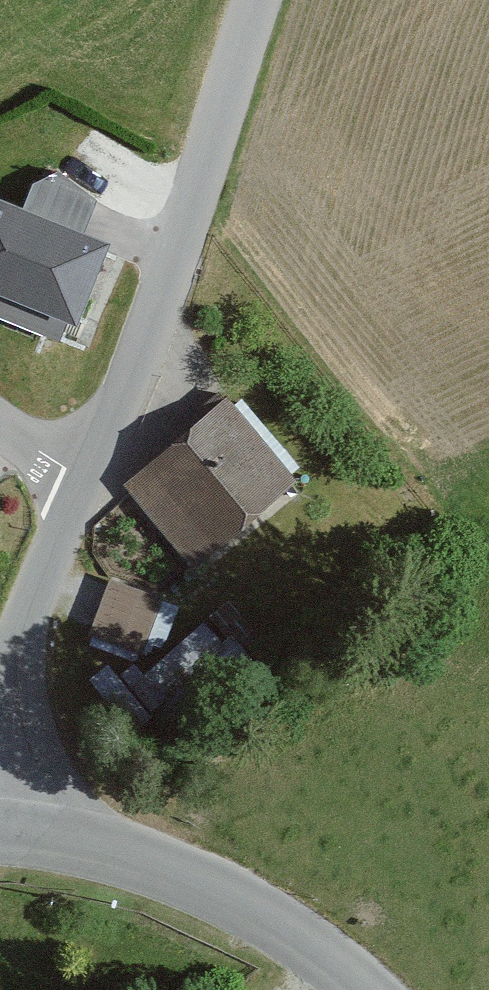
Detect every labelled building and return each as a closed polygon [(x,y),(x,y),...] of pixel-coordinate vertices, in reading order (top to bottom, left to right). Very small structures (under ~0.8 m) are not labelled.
[(0,190),(0,273),(74,302),(102,230),(0,190)] [(288,488),(221,408),(121,491),(188,571),(288,488)] [(161,606),(108,588),(89,642),(142,660),(161,606)]
